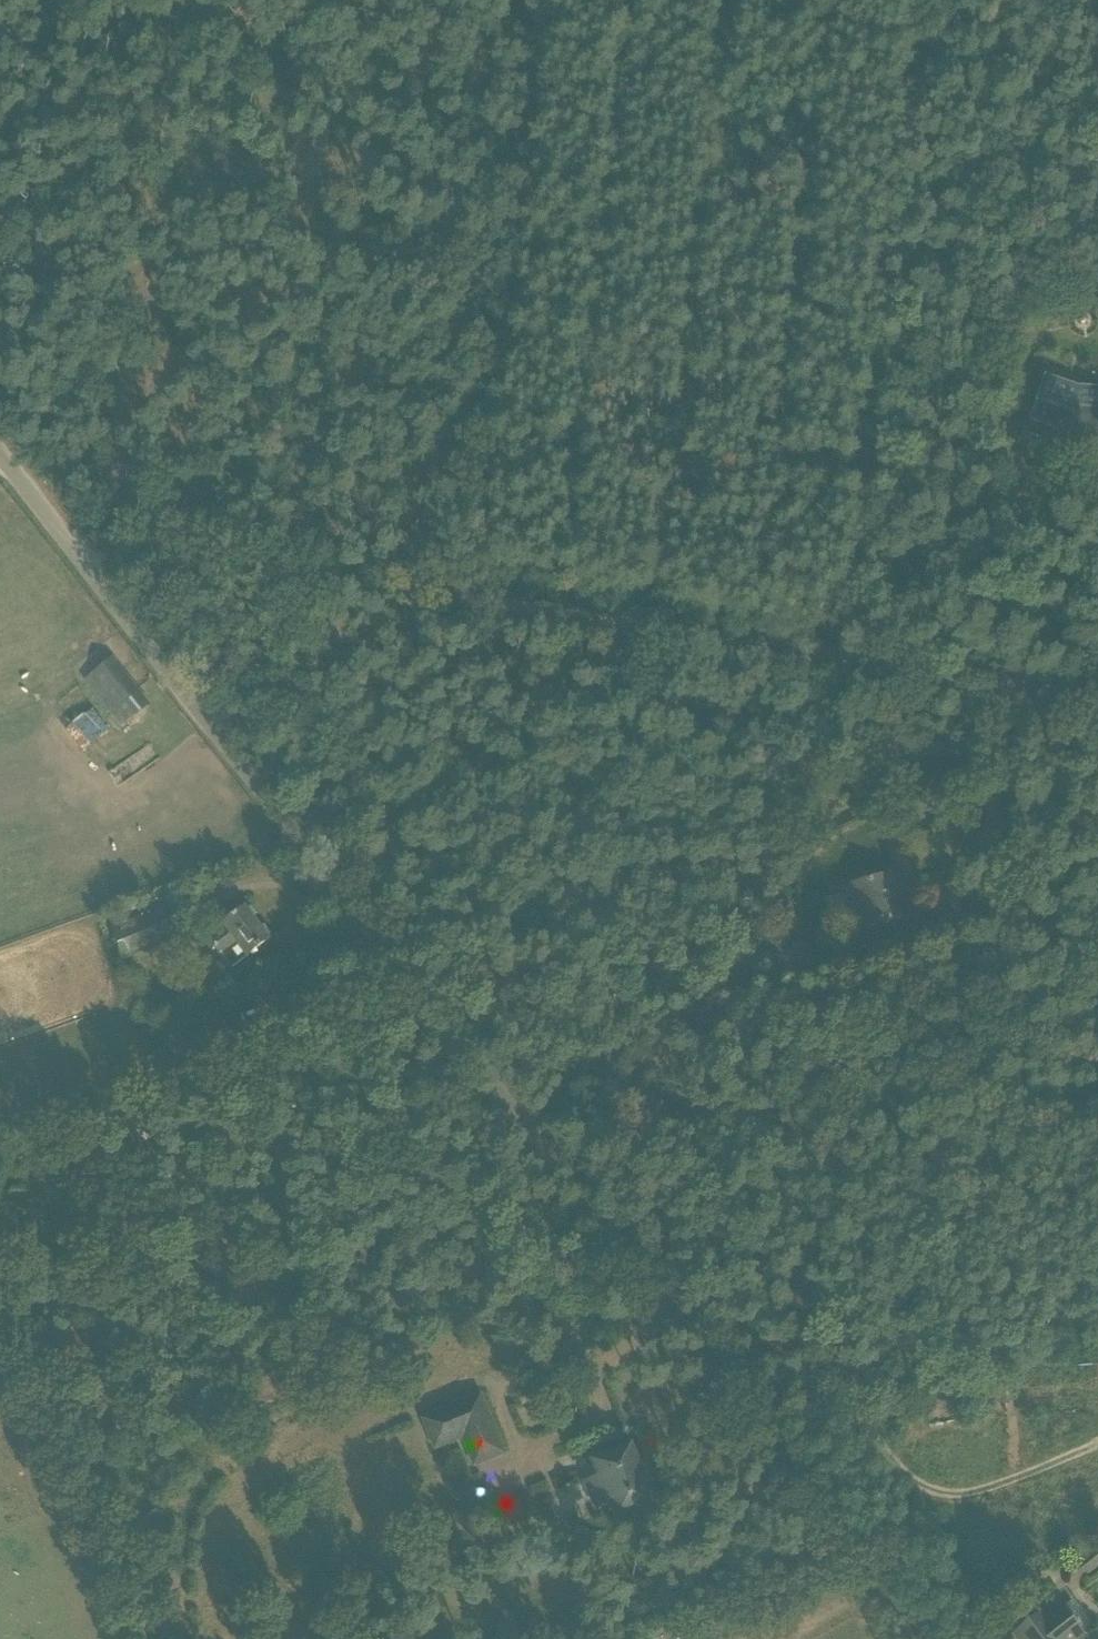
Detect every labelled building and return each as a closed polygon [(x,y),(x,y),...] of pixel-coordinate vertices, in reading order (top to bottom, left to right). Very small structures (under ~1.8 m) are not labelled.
[(1032,419),(1070,432),(1070,435),(1071,436),(1070,446),(1097,448),(1097,390),(1079,389),(1047,377),(1032,419)] [(113,659),(95,673),(84,682),(120,728),(149,705),(113,659)] [(92,709),(70,721),(83,744),(105,731),(92,709)] [(845,888),(856,930),(907,916),(895,874),(845,888)] [(246,908),(228,921),(224,924),(225,926),(209,938),(232,969),(270,940),(246,908)] [(162,909),(132,922),(113,930),(124,959),(174,938),(162,909)] [(492,1380),(421,1410),(431,1432),(467,1417),(495,1484),(477,1492),(485,1510),(466,1518),(475,1541),(565,1504),(535,1432),(525,1436),(518,1419),(528,1415),(518,1391),(499,1399),(492,1380)] [(593,1522),(642,1511),(627,1446),(580,1457),(585,1479),(583,1479),(593,1522)] [(1097,1569),(1097,1547),(1097,1546),(1071,1568),(1082,1582),(1097,1569)] [(1015,1635),(1018,1638),(1075,1638),(1081,1634),(1062,1610),(1047,1622),(1042,1615),(1015,1635)]
